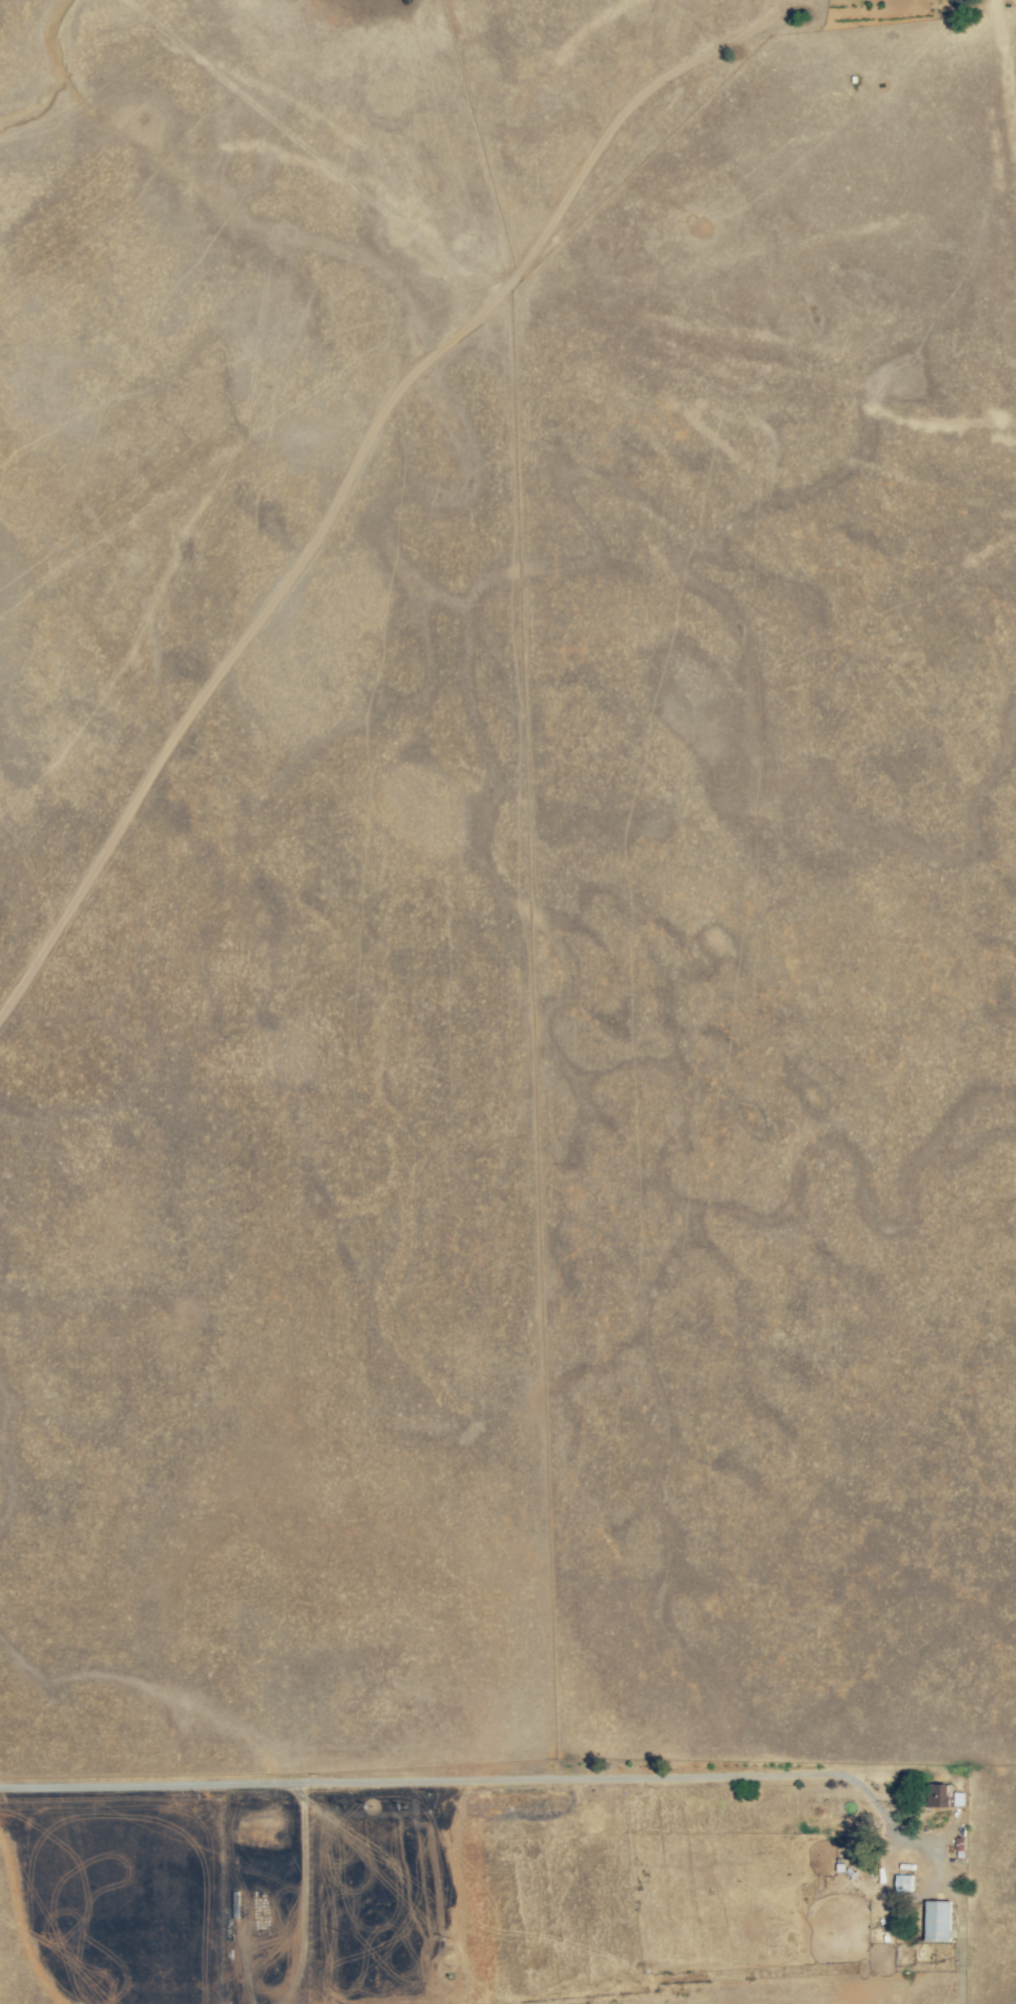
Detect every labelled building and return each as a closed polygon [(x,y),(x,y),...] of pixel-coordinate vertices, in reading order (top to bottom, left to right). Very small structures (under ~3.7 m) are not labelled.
[(923,1942),(948,1943),(949,1902),(923,1902),(923,1942)]
